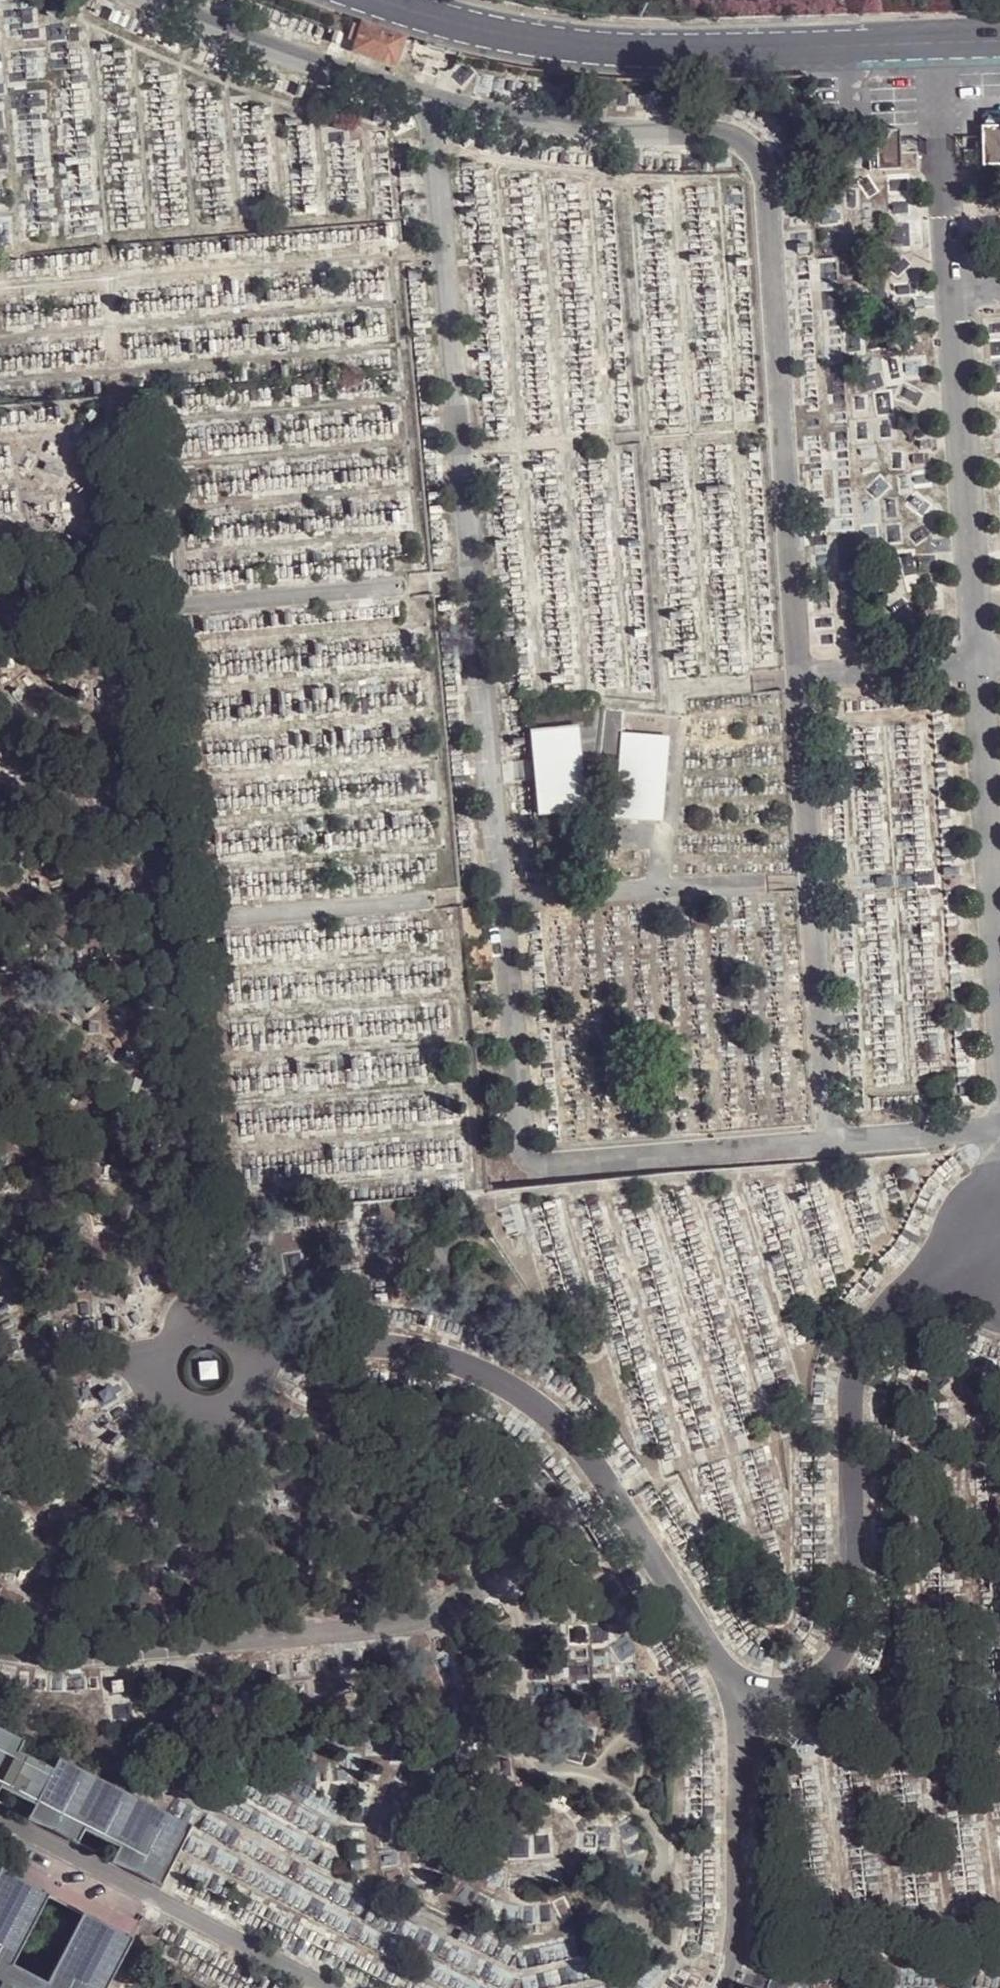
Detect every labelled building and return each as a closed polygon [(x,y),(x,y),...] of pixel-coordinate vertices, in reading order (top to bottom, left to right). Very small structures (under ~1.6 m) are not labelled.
[(406,36),(365,23),(357,48),(396,62),(406,36)] [(983,166),(999,167),(999,128),(983,128),(983,141),(983,166)] [(877,139),(878,172),(905,172),(905,142),(905,131),(876,132),(877,139)] [(579,756),(577,726),(528,731),(537,815),(585,810),(580,767),(579,756)] [(668,737),(620,733),(618,755),(617,766),(613,818),(661,821),(668,737)] [(522,738),(510,739),(511,746),(523,745),(522,738)] [(618,755),(579,756),(580,767),(617,766),(618,755)] [(218,1358),(200,1359),(201,1380),(219,1378),(218,1358)] [(0,1717),(0,1796),(82,1837),(90,1822),(124,1840),(116,1855),(166,1880),(198,1817),(65,1750),(59,1761),(24,1744),(30,1732),(0,1717)] [(5,1859),(0,1870),(0,1987),(107,1987),(138,1927),(89,1901),(56,1970),(21,1951),(54,1885),(5,1859)] [(753,1980),(753,1983),(752,1987),(779,1987),(753,1980)]
